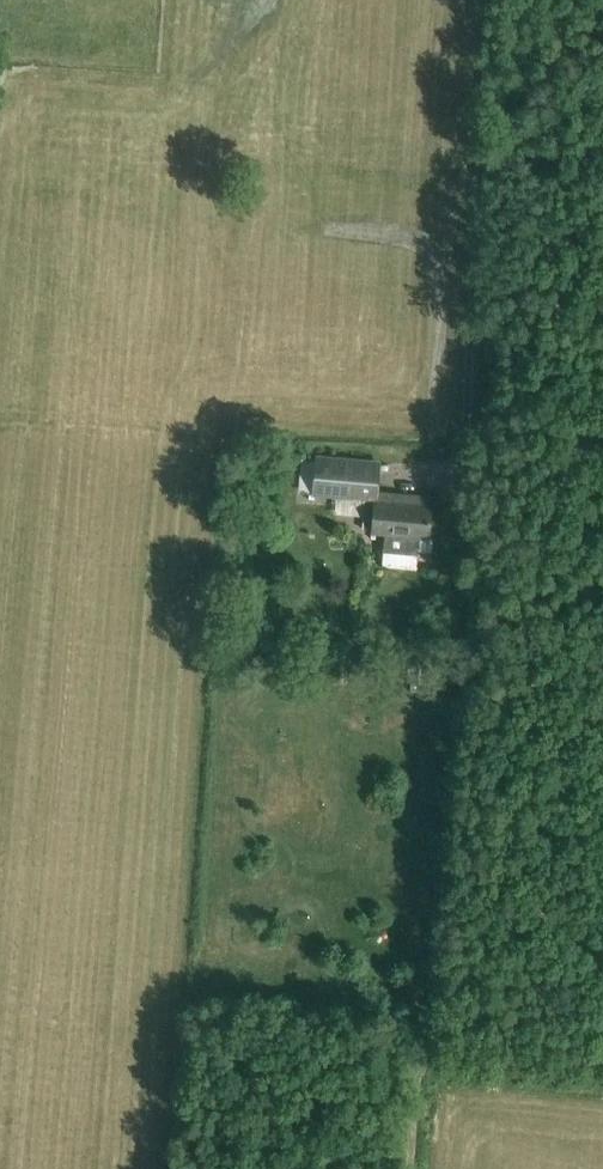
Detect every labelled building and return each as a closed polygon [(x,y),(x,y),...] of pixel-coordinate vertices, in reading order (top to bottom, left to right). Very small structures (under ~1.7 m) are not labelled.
[(316,457),(314,474),(304,473),(303,495),(375,501),(372,534),(385,535),(383,554),(418,557),(420,538),(428,539),(430,511),(429,511),(430,497),(377,493),(380,462),(316,457)]
